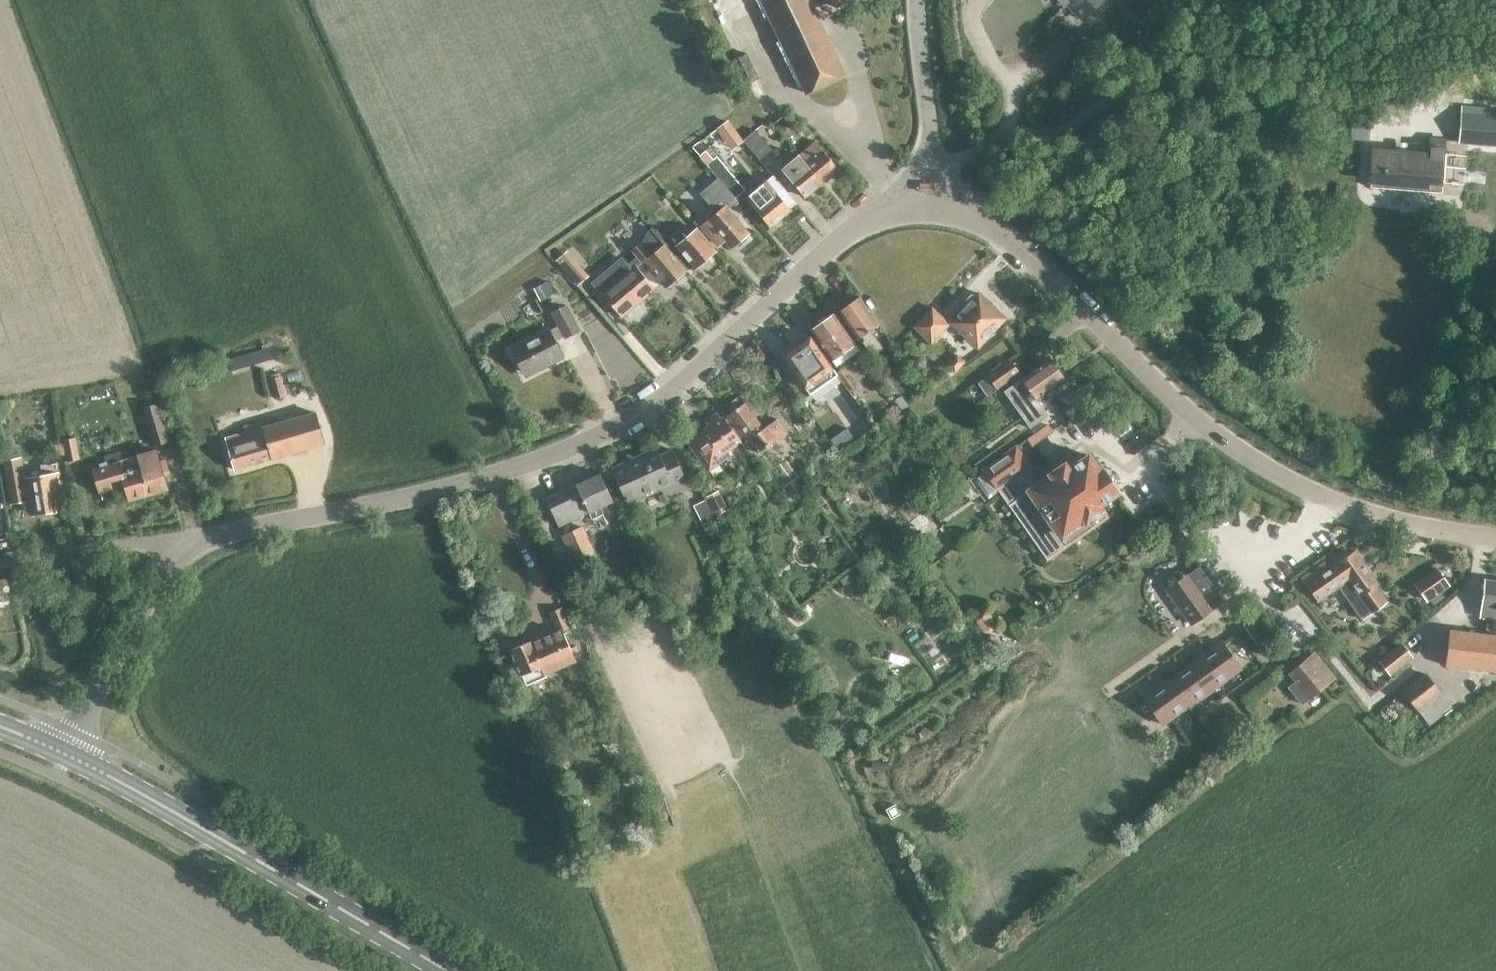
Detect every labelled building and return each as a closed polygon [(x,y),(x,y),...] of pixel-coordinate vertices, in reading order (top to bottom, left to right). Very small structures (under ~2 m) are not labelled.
[(845,75),(808,0),(760,0),(805,94),(845,75)] [(1082,18),(1102,0),(1064,0),(1082,18)] [(1460,137),(1466,137),(1466,142),(1495,144),(1495,117),(1494,117),(1462,114),(1460,137)] [(1370,162),(1369,175),(1384,176),(1384,183),(1428,186),(1428,182),(1442,183),(1445,140),(1429,139),(1428,155),(1371,150),(1370,162)] [(798,156),(820,184),(837,171),(814,142),(798,156)] [(820,184),(798,156),(781,169),(804,197),(820,184)] [(741,193),(745,190),(718,157),(708,165),(739,202),(744,197),(741,193)] [(769,227),(796,204),(775,180),(748,202),(769,227)] [(933,180),(918,180),(918,190),(933,190),(933,180)] [(730,249),(748,234),(724,206),(733,199),(722,184),(704,200),(716,214),(707,221),(730,249)] [(686,272),(664,245),(651,230),(648,232),(643,243),(641,245),(641,244),(631,252),(640,264),(644,261),(666,288),(686,272)] [(694,269),(714,253),(696,231),(684,240),(678,232),(671,238),(677,245),(676,247),(694,269)] [(621,259),(608,270),(636,303),(653,289),(635,267),(631,271),(621,259)] [(579,266),(570,274),(578,283),(587,276),(579,266)] [(608,270),(591,284),(619,318),(636,303),(608,270)] [(950,322),(951,322),(977,347),(1005,318),(978,292),(973,297),(971,295),(966,301),(968,303),(950,322)] [(869,330),(878,324),(859,296),(837,311),(857,339),(861,336),(868,346),(876,341),(869,330)] [(869,299),(866,301),(870,309),(874,306),(869,299)] [(566,337),(578,331),(566,306),(553,313),(559,325),(511,349),(523,374),(538,367),(539,369),(562,358),(553,341),(565,335),(566,337)] [(836,365),(858,350),(833,314),(811,329),(836,365)] [(941,314),(927,328),(936,337),(950,323),(941,314)] [(805,386),(832,368),(810,336),(782,355),(791,368),(792,367),(805,386)] [(227,358),(230,371),(266,363),(262,349),(227,358)] [(954,371),(963,361),(956,355),(947,365),(954,371)] [(1020,398),(1023,396),(1031,407),(1022,414),(1030,426),(1047,414),(1036,399),(1064,379),(1049,358),(1021,378),(1021,379),(1011,386),(1020,398)] [(1010,360),(979,383),(987,394),(1018,372),(1010,360)] [(276,400),(285,398),(279,377),(271,380),(276,400)] [(744,402),(727,414),(757,454),(773,442),(787,432),(777,419),(763,428),(744,402)] [(158,405),(144,409),(150,432),(154,447),(169,443),(165,429),(158,405)] [(235,470),(323,445),(314,414),(262,429),(260,420),(242,426),(245,434),(226,439),(235,470)] [(724,417),(687,443),(703,466),(740,440),(724,417)] [(87,425),(88,435),(99,435),(99,424),(87,425)] [(77,440),(61,443),(65,467),(81,464),(77,440)] [(1046,559),(1065,545),(1090,528),(1086,523),(1101,512),(1097,505),(1115,492),(1109,484),(1115,480),(1112,475),(1106,480),(1088,455),(1073,466),(1069,460),(1049,474),(1050,476),(1024,493),(1013,478),(1030,466),(1016,446),(983,469),(1013,511),(1046,559)] [(659,455),(656,447),(611,468),(628,503),(661,488),(666,499),(690,488),(672,449),(659,455)] [(157,451),(136,457),(148,494),(169,488),(165,474),(170,473),(166,460),(160,461),(157,451)] [(3,458),(9,502),(25,500),(19,456),(3,458)] [(148,494),(136,457),(107,466),(106,462),(98,465),(99,468),(92,470),(99,492),(124,484),(128,500),(148,494)] [(55,488),(60,487),(56,463),(40,465),(42,476),(27,479),(32,514),(59,510),(55,488)] [(600,507),(613,501),(600,474),(547,498),(560,525),(589,512),(592,519),(603,514),(600,507)] [(727,509),(717,491),(706,496),(716,515),(727,509)] [(903,539),(929,521),(923,513),(897,531),(903,539)] [(577,564),(596,555),(582,527),(563,536),(577,564)] [(1321,565),(1298,581),(1313,603),(1339,585),(1354,606),(1353,608),(1357,614),(1359,614),(1362,618),(1376,609),(1378,611),(1386,606),(1383,603),(1386,602),(1374,586),(1377,584),(1354,551),(1325,571),(1321,565)] [(1167,578),(1167,581),(1167,584),(1168,588),(1166,589),(1191,624),(1212,608),(1222,600),(1199,567),(1188,575),(1188,574),(1186,575),(1183,573),(1180,572),(1177,571),(1174,572),(1171,573),(1169,575),(1167,578)] [(1436,569),(1415,584),(1426,600),(1447,585),(1436,569)] [(1481,607),(1495,609),(1495,581),(1484,580),(1481,607)] [(546,672),(581,657),(576,645),(570,648),(562,630),(569,627),(561,607),(550,612),(558,631),(532,642),(531,640),(511,648),(527,685),(547,676),(546,672)] [(1449,630),(1446,664),(1495,669),(1495,635),(1449,630)] [(1143,697),(1162,724),(1187,706),(1193,713),(1203,705),(1198,698),(1240,668),(1221,641),(1144,697),(1143,697)] [(1390,674),(1411,657),(1400,643),(1378,660),(1390,674)] [(1306,657),(1285,673),(1307,699),(1327,683),(1306,657)] [(1429,724),(1452,706),(1425,673),(1403,691),(1429,724)]
